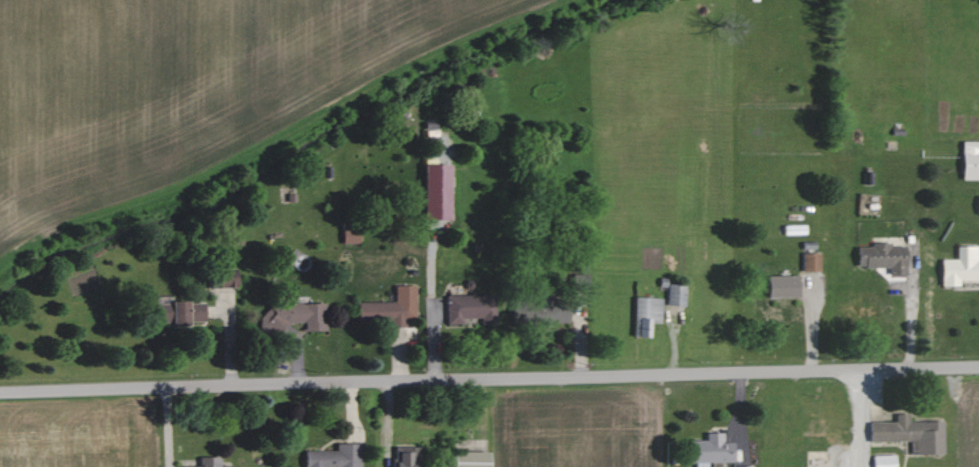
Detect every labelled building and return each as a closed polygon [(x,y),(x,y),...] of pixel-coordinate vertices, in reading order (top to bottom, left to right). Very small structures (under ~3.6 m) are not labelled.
[(963,141),(963,180),(978,180),(978,141),(963,141)] [(424,219),(450,220),(451,164),(425,164),(424,219)] [(343,228),(343,243),(359,243),(359,227),(343,228)] [(907,274),(906,244),(858,245),(858,267),(889,267),(889,274),(907,274)] [(960,286),(960,280),(978,279),(978,259),(978,246),(957,246),(957,259),(941,259),(942,286),(960,286)] [(803,271),(821,271),(821,252),(803,253),(803,271)] [(236,269),(210,270),(210,287),(236,287),(236,269)] [(799,297),(799,275),(768,276),(768,297),(799,297)] [(686,284),(668,284),(668,306),(685,306),(686,284)] [(358,302),(358,320),(390,321),(390,326),(406,327),(406,317),(415,317),(416,285),(395,285),(395,302),(358,302)] [(446,295),(447,324),(463,324),(463,318),(481,318),(481,324),(497,324),(497,295),(446,295)] [(662,298),(635,297),(634,337),(650,337),(651,322),(661,323),(662,298)] [(552,322),(568,323),(569,301),(530,300),(530,325),(552,326),(552,322)] [(155,320),(172,320),(172,326),(189,326),(189,321),(205,321),(205,303),(156,302),(155,320)] [(326,331),(325,302),(263,304),(264,329),(305,327),(305,331),(326,331)] [(943,421),(910,421),(910,414),(896,414),(896,422),(870,422),(870,441),(910,440),(911,453),(944,453),(943,421)] [(688,462),(696,462),(696,466),(707,466),(707,462),(734,462),(734,442),(723,442),(723,432),(706,433),(706,440),(688,440),(688,462)] [(361,443),(336,443),(336,450),(304,450),(304,466),(361,466),(361,443)] [(417,447),(395,446),(395,466),(417,466),(417,447)] [(454,451),(453,466),(489,466),(489,452),(454,451)] [(895,455),(873,455),(873,466),(895,466),(895,455)] [(221,465),(220,456),(199,457),(199,466),(181,466),(229,466),(229,465),(221,465)]
